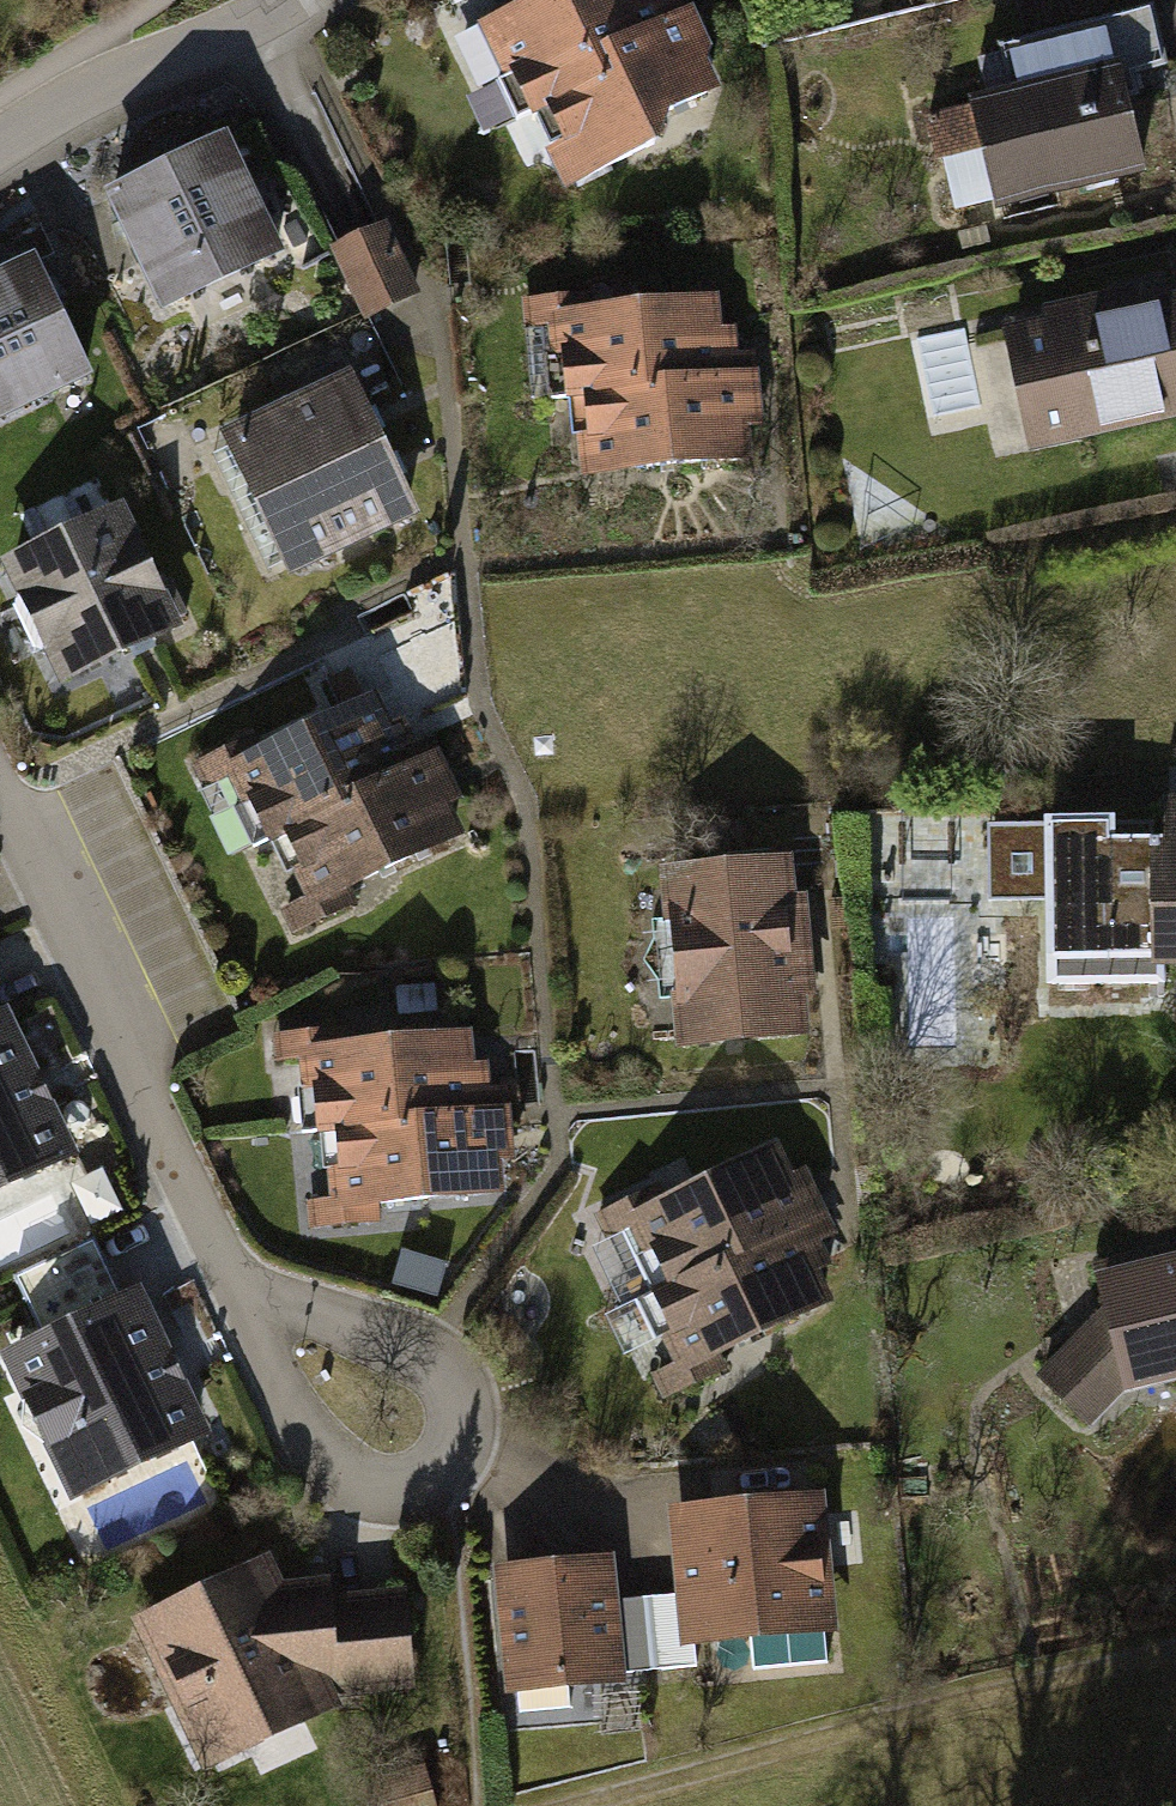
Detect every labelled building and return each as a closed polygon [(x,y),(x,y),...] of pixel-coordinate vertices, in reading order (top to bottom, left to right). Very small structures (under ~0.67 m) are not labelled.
[(476,22),(511,89),(517,86),(685,6),(682,0),(521,0),(476,22)] [(1010,83),(970,93),(997,207),(1148,169),(1130,97),(1141,95),(1134,72),(1167,64),(1154,0),(999,42),(1010,83)] [(692,2),(685,6),(517,86),(530,113),(534,112),(550,145),(545,148),(564,187),(657,134),(668,108),(720,85),(707,56),(711,42),(692,2)] [(223,126),(100,185),(159,307),(282,247),(223,126)] [(383,221),(331,247),(368,317),(419,290),(383,221)] [(0,264),(0,416),(92,371),(32,249),(0,264)] [(1001,324),(1029,448),(1175,416),(1175,290),(1162,293),(1159,278),(1040,304),(1043,315),(1001,324)] [(560,349),(563,381),(758,366),(756,349),(737,350),(735,324),(720,325),(718,291),(592,302),(591,292),(521,297),(523,325),(549,323),(551,349),(560,349)] [(217,428),(252,501),(384,438),(350,366),(217,428)] [(762,423),(758,366),(563,381),(564,396),(583,394),(586,430),(575,431),(579,472),(752,459),(749,424),(762,423)] [(252,501),(286,574),(419,511),(384,438),(252,501)] [(0,556),(0,566),(57,685),(181,626),(121,499),(0,556)] [(259,733),(195,763),(207,788),(226,780),(255,844),(274,836),(442,759),(429,732),(413,739),(403,716),(390,723),(375,691),(263,742),(259,733)] [(459,796),(442,759),(274,836),(304,900),(285,909),(296,931),(353,905),(345,889),(463,834),(448,801),(459,796)] [(987,823),(989,901),(1045,900),(1047,985),(1166,983),(1166,964),(1175,964),(1175,793),(1162,794),(1163,834),(1154,834),(1153,820),(1116,820),(1116,813),(1044,814),(1044,822),(987,823)] [(659,865),(666,952),(811,941),(807,893),(795,894),(792,854),(659,865)] [(815,995),(811,941),(666,952),(674,1048),(809,1036),(806,996),(815,995)] [(76,1153),(4,1004),(0,1006),(0,1189),(76,1153)] [(296,1090),(300,1132),(323,1130),(510,1113),(508,1087),(490,1088),(488,1064),(474,1066),(470,1027),(346,1039),(345,1026),(272,1032),(275,1063),(301,1061),(303,1089),(296,1090)] [(514,1162),(510,1113),(323,1130),(329,1197),(306,1200),(309,1230),(381,1223),(380,1205),(504,1193),(501,1163),(514,1162)] [(652,1294),(826,1211),(805,1167),(793,1173),(777,1139),(664,1193),(659,1182),(594,1214),(607,1240),(622,1233),(652,1294)] [(652,1294),(636,1302),(655,1340),(661,1337),(673,1363),(650,1374),(662,1399),(727,1368),(721,1354),(833,1300),(819,1270),(832,1264),(821,1242),(837,1235),(826,1211),(652,1294)] [(0,1351),(0,1355),(69,1499),(210,1433),(138,1283),(119,1292),(93,1237),(12,1276),(39,1333),(0,1351)] [(1036,1375),(1092,1428),(1126,1393),(1175,1380),(1175,1254),(1096,1271),(1104,1306),(1036,1375)] [(823,1491),(666,1507),(681,1646),(838,1630),(823,1491)] [(268,1551),(129,1618),(201,1770),(341,1705),(337,1697),(415,1690),(406,1588),(331,1593),(329,1576),(283,1580),(268,1551)] [(614,1554),(491,1565),(503,1694),(625,1683),(614,1554)]
